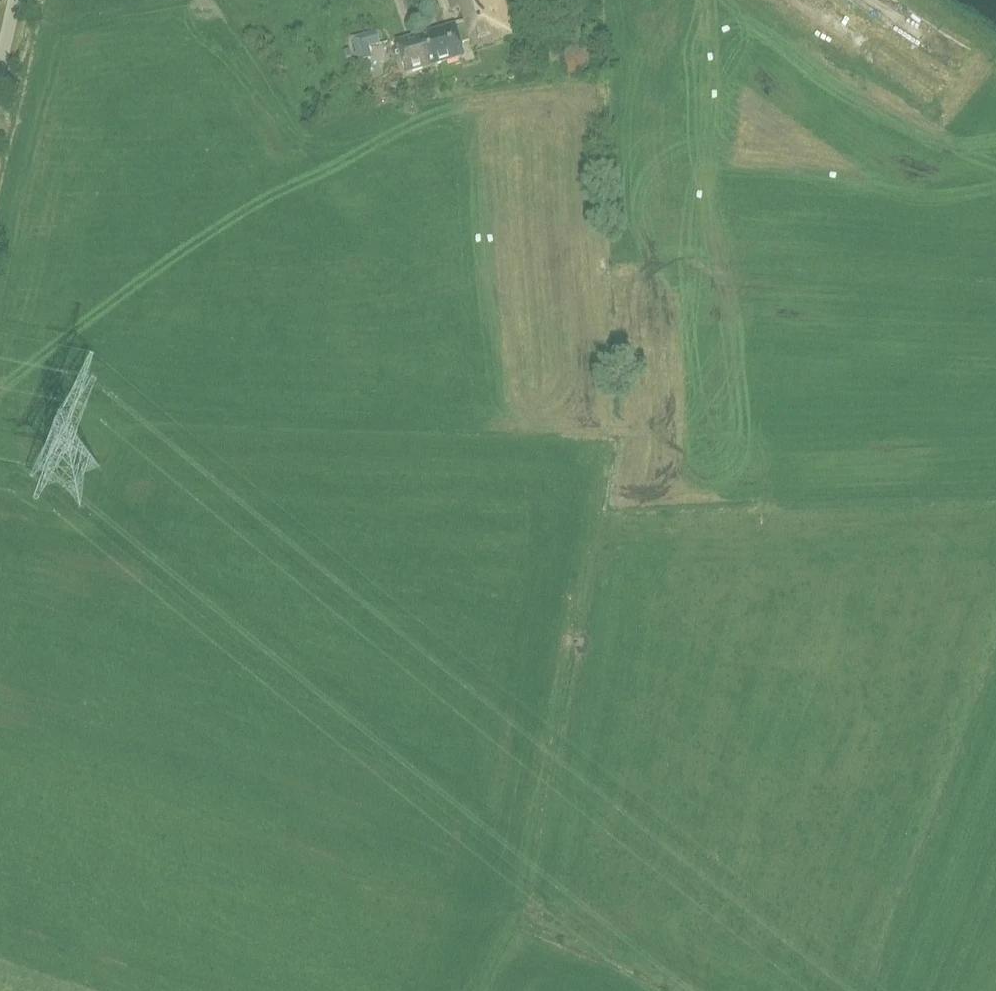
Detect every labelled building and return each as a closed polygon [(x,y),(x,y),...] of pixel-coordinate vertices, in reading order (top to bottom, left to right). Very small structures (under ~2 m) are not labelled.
[(502,0),(449,0),(453,11),(460,9),(464,21),(459,23),(460,27),(455,28),(454,25),(396,43),(406,74),(463,56),(460,45),(470,42),(471,47),(512,34),(502,0)]
